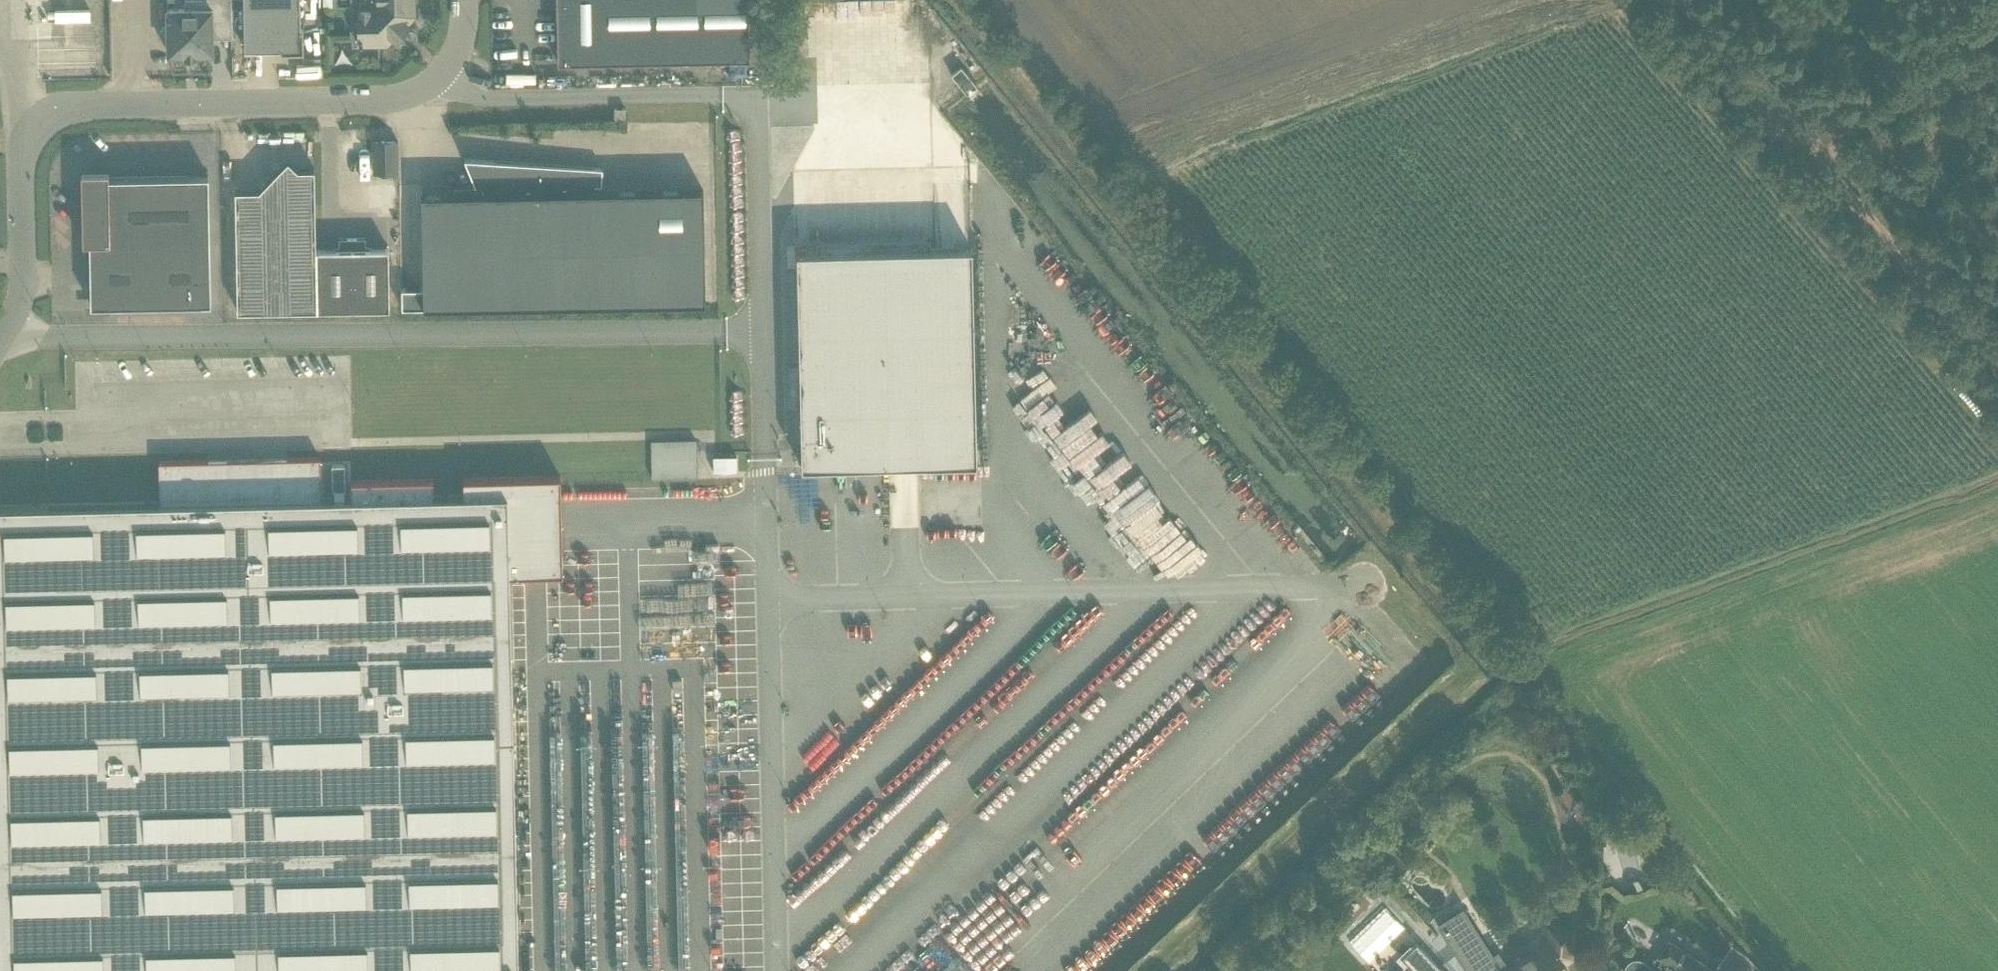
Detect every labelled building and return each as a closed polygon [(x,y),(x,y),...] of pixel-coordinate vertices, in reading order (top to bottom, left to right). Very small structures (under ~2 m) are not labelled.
[(231,0),(185,0),(185,8),(167,9),(167,24),(163,26),(160,31),(160,35),(163,39),(168,41),(168,54),(213,53),(212,38),(217,38),(217,30),(232,30),(231,0)] [(244,49),(281,49),(281,52),(303,51),(303,29),(300,29),(300,0),(243,0),(244,49)] [(358,7),(358,23),(355,23),(354,28),(354,32),(356,37),(358,37),(358,44),(386,44),(394,36),(396,39),(409,26),(406,23),(414,16),(413,0),(361,0),(358,2),(358,7)] [(749,0),(557,0),(558,63),(750,59),(749,0)] [(961,67),(951,75),(967,94),(977,86),(961,67)] [(614,119),(625,119),(625,108),(614,108),(614,119)] [(397,141),(373,141),(373,174),(398,174),(397,141)] [(573,186),(573,167),(464,159),(476,187),(486,187),(486,194),(421,195),(423,288),(401,288),(401,308),(705,303),(703,190),(595,192),(595,185),(573,186)] [(573,186),(595,185),(601,185),(602,169),(573,167),(573,186)] [(317,310),(316,250),(314,169),(278,170),(259,190),(235,190),(237,311),(317,310)] [(108,172),(81,172),(83,242),(89,242),(91,305),(91,306),(111,305),(211,304),(208,176),(109,178),(108,172)] [(397,187),(370,187),(370,207),(370,212),(370,220),(397,220),(397,212),(397,187)] [(316,250),(317,310),(389,309),(388,248),(366,249),(365,238),(338,238),(339,249),(316,250)] [(796,252),(801,466),(975,462),(970,248),(796,252)] [(695,440),(650,441),(651,478),(696,477),(695,440)] [(737,456),(713,456),(713,472),(737,472),(737,456)] [(0,505),(0,970),(518,970),(509,574),(562,573),(560,476),(462,478),(463,494),(433,495),(432,479),(351,481),(351,497),(321,498),(320,458),(286,458),(286,460),(255,463),(226,463),(226,461),(208,461),(208,460),(158,461),(159,501),(0,505)] [(1145,506),(1123,506),(1123,537),(1139,537),(1139,553),(1165,553),(1165,561),(1168,561),(1168,527),(1145,527),(1145,506)] [(1636,836),(1635,842),(1638,847),(1644,848),(1649,846),(1650,840),(1647,835),(1642,833),(1636,836)] [(1607,872),(1598,874),(1601,886),(1610,884),(1607,872)] [(1442,933),(1466,970),(1490,970),(1495,968),(1497,970),(1567,970),(1563,965),(1572,959),(1575,928),(1549,926),(1548,943),(1519,961),(1509,968),(1499,953),(1494,956),(1469,916),(1442,933)] [(546,963),(571,961),(569,937),(545,938),(546,963)] [(1656,969),(1640,959),(1636,958),(1633,959),(1629,961),(1626,963),(1624,967),(1623,970),(1712,970),(1713,970),(1668,941),(1659,956),(1663,959),(1656,969)] [(1403,970),(1444,970),(1417,942),(1412,946),(1401,957),(1409,965),(1403,970)] [(1734,946),(1721,964),(1732,970),(1760,970),(1761,970),(1746,954),(1734,946)] [(1215,970),(1216,970),(1240,970),(1228,958),(1215,970)]
